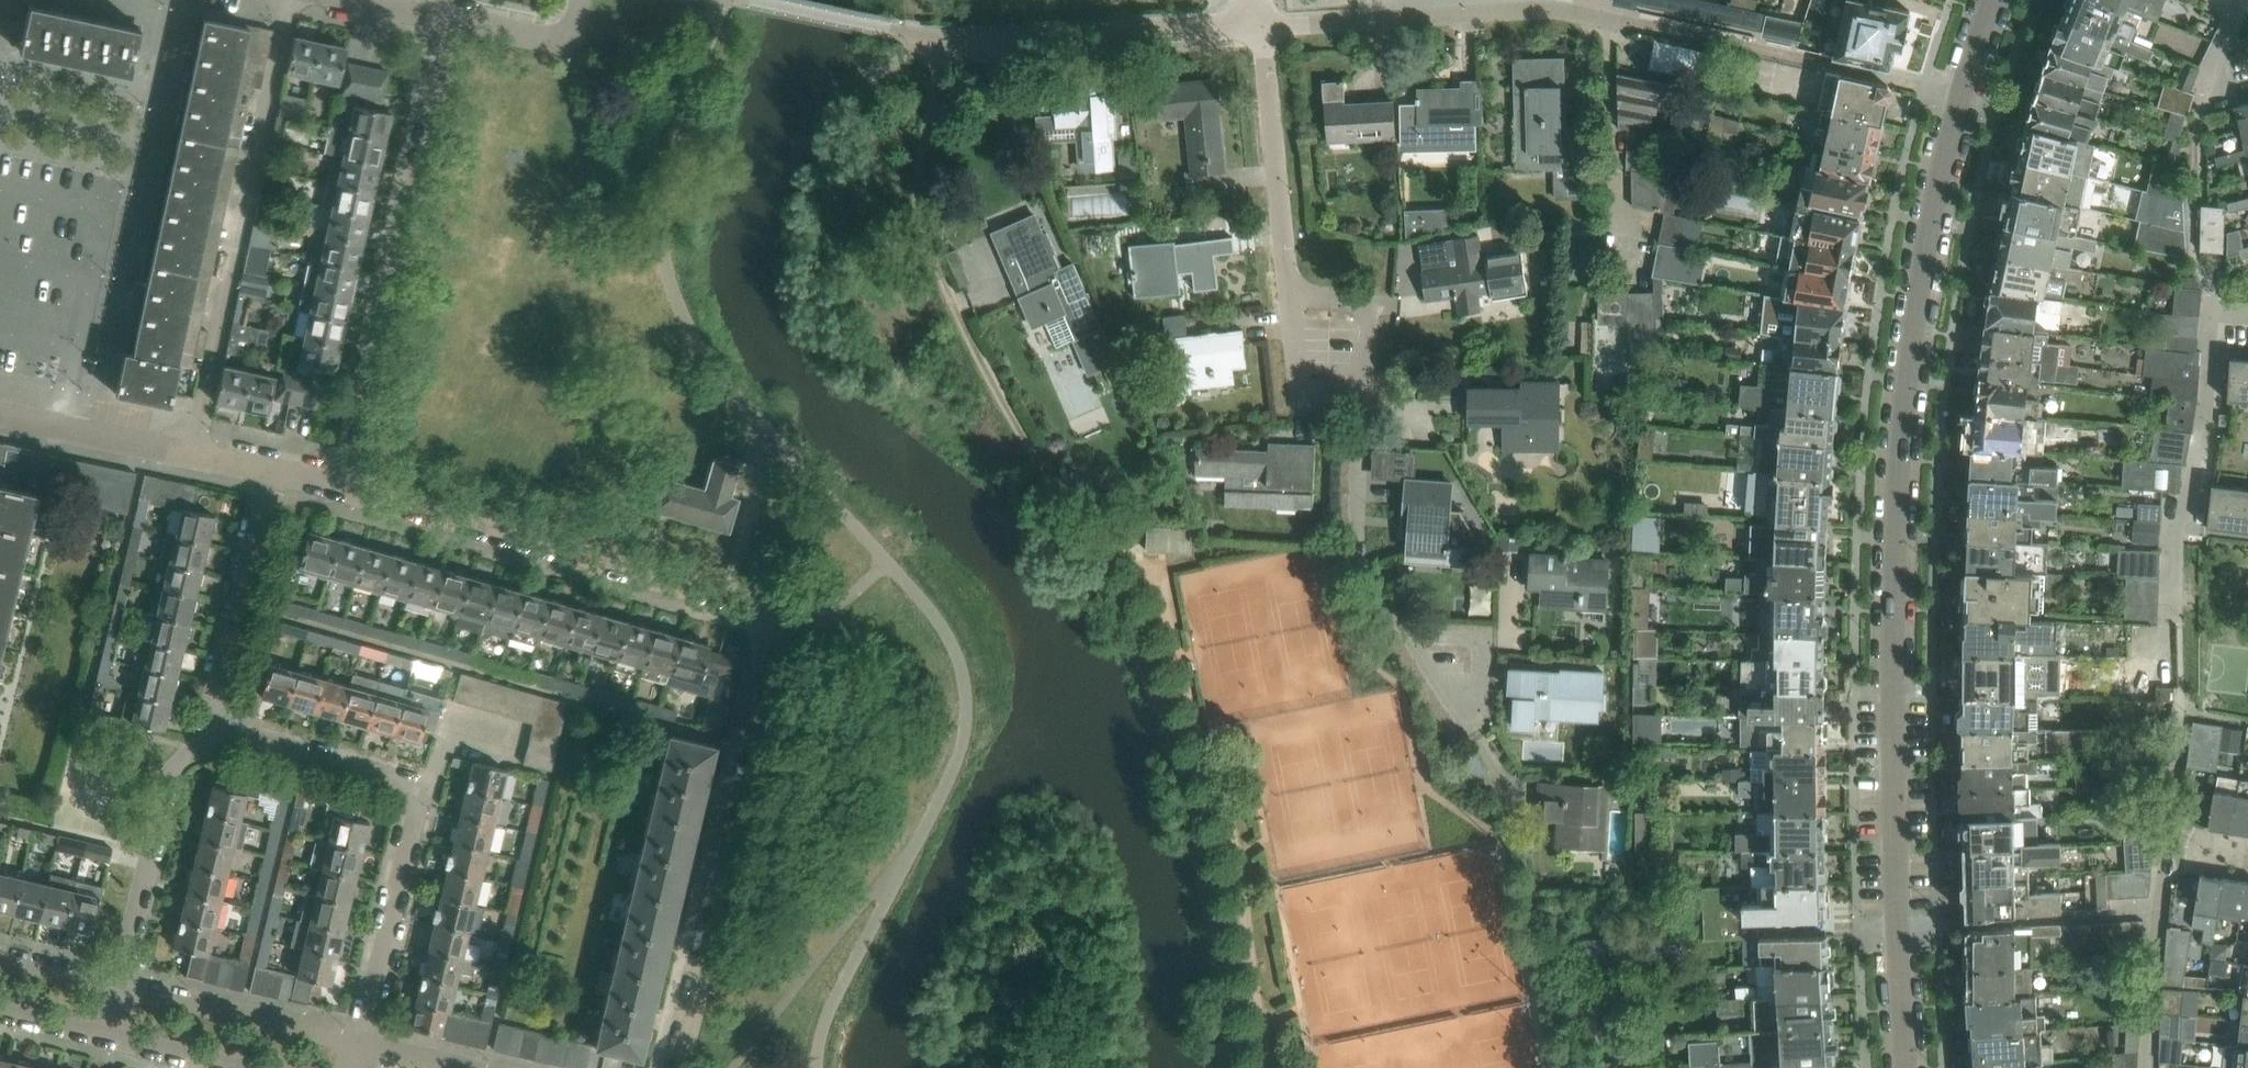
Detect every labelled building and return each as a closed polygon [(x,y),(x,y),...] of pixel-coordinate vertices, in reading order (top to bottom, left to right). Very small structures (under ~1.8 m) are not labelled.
[(1672,10),(1683,13),(1686,0),(1674,0),(1672,10)] [(1683,13),(1694,16),(1698,0),(1686,0),(1683,13)] [(1731,5),(1738,7),(1750,9),(1755,10),(1757,0),(1732,0),(1731,5)] [(1834,57),(1890,69),(1895,48),(1902,50),(1908,25),(1906,25),(1909,11),(1887,6),(1887,5),(1886,4),(1885,5),(1877,4),(1878,0),(1864,0),(1862,0),(1848,0),(1834,56),(1834,57)] [(2107,0),(2070,0),(2063,16),(2130,43),(2141,14),(2107,0)] [(2147,0),(2107,0),(2141,14),(2147,0)] [(2200,0),(2164,0),(2194,13),(2200,0)] [(130,73),(140,27),(29,3),(19,50),(130,73)] [(1738,7),(1735,24),(1746,27),(1750,9),(1738,7)] [(1750,9),(1746,27),(1757,29),(1761,12),(1750,9)] [(1766,14),(1762,33),(1775,36),(1779,17),(1766,14)] [(201,328),(251,86),(260,88),(272,30),(256,26),(255,30),(220,23),(221,19),(203,15),(132,353),(125,351),(116,394),(171,405),(179,364),(193,367),(195,355),(204,356),(210,329),(201,328)] [(2147,50),(2130,43),(2063,16),(2052,44),(2052,45),(2112,65),(2119,67),(2120,67),(2126,53),(2142,60),(2147,50)] [(1779,17),(1775,36),(1787,38),(1791,20),(1779,17)] [(1791,20),(1787,38),(1801,41),(1803,22),(1791,20)] [(312,78),(320,42),(294,36),(286,72),(312,78)] [(1656,40),(1650,68),(1718,83),(1724,55),(1656,40)] [(338,83),(346,47),(320,42),(312,78),(338,83)] [(2104,91),(2112,65),(2052,45),(2042,73),(2104,91)] [(1564,57),(1513,58),(1514,106),(1526,106),(1528,168),(1528,170),(1556,169),(1556,177),(1555,177),(1555,198),(1568,197),(1566,113),(1568,113),(1568,102),(1561,102),(1561,104),(1559,104),(1559,87),(1565,86),(1564,57)] [(2188,92),(2198,67),(2184,61),(2174,85),(2188,92)] [(354,96),(361,66),(347,63),(340,93),(354,96)] [(367,99),(374,69),(361,66),(354,96),(367,99)] [(381,102),(387,71),(374,69),(367,99),(381,102)] [(1667,83),(1618,73),(1619,128),(1630,130),(1631,122),(1651,126),(1654,112),(1658,113),(1660,98),(1664,99),(1667,83)] [(2096,116),(2104,91),(2042,73),(2034,99),(2096,118),(2096,116)] [(1891,89),(1889,86),(1880,84),(1881,83),(1879,82),(1878,84),(1842,75),(1838,93),(1827,90),(1823,110),(1822,111),(1882,125),(1891,89)] [(1216,80),(1158,88),(1160,116),(1188,114),(1194,173),(1188,173),(1190,194),(1224,191),(1222,170),(1224,170),(1218,113),(1219,113),(1216,80)] [(1345,81),(1322,82),(1323,101),(1324,101),(1327,135),(1345,134),(1346,141),(1397,138),(1394,101),(1346,104),(1345,81)] [(1403,105),(1401,105),(1402,145),(1404,145),(1404,144),(1469,143),(1469,144),(1475,144),(1475,126),(1471,127),(1471,122),(1485,122),(1484,82),(1465,82),(1465,89),(1419,90),(1419,97),(1417,97),(1417,102),(1419,102),(1419,106),(1403,107),(1403,105)] [(2172,111),(2186,115),(2192,93),(2188,92),(2174,85),(2164,82),(2157,107),(2172,111)] [(1113,135),(1110,87),(1088,89),(1089,94),(1056,97),(1058,128),(1076,127),(1079,171),(1114,169),(1111,135),(1113,135)] [(280,99),(276,117),(287,120),(287,116),(304,120),(307,106),(307,105),(280,99)] [(348,130),(348,133),(384,140),(390,112),(379,110),(381,102),(367,99),(365,107),(353,104),(348,130)] [(2098,117),(2096,116),(2096,118),(2034,99),(2025,127),(2088,144),(2088,142),(2092,129),(2094,129),(2098,117)] [(2234,107),(2240,130),(2247,128),(2247,104),(2234,107)] [(314,122),(317,109),(307,106),(304,120),(314,122)] [(1672,111),(1671,123),(1699,127),(1701,110),(1674,107),(1673,111),(1672,111)] [(1876,152),(1882,125),(1822,111),(1823,110),(1813,108),(1807,137),(1821,140),(1826,141),(1826,140),(1876,152)] [(2227,118),(2225,109),(2210,113),(2212,122),(2227,118)] [(2178,141),(2186,115),(2172,111),(2164,137),(2178,141)] [(1712,113),(1707,140),(1720,142),(1725,116),(1712,113)] [(284,132),(287,120),(276,117),(274,130),(284,132)] [(378,166),(384,140),(348,133),(348,130),(336,127),(330,153),(342,156),(342,158),(378,166)] [(2095,144),(2088,142),(2088,144),(2025,127),(2020,151),(2019,159),(2088,177),(2088,176),(2094,177),(2094,178),(2110,181),(2113,169),(2096,165),(2096,168),(2090,167),(2095,144)] [(2240,130),(2245,149),(2230,153),(2232,162),(2247,158),(2246,153),(2247,153),(2247,128),(2240,130)] [(2181,169),(2178,141),(2164,137),(2159,163),(2181,169)] [(1814,153),(1811,167),(1818,168),(1821,168),(1820,170),(1869,182),(1876,152),(1826,140),(1826,141),(1821,140),(1818,154),(1814,153)] [(276,170),(281,145),(271,143),(266,168),(276,170)] [(1627,149),(1627,168),(1678,179),(1680,166),(1673,164),(1674,161),(1639,154),(1639,150),(1627,149)] [(2232,162),(2230,153),(2215,157),(2217,166),(2232,162)] [(1136,155),(1119,156),(1121,175),(1137,176),(1136,155)] [(373,191),(378,166),(342,158),(336,183),(373,191)] [(2081,208),(2088,177),(2019,159),(2012,191),(2081,208)] [(2155,192),(2155,194),(2183,202),(2181,169),(2159,163),(2155,192)] [(1861,214),(1869,182),(1820,170),(1821,168),(1818,168),(1806,166),(1799,201),(1861,214)] [(283,171),(276,170),(266,168),(260,193),(270,196),(277,197),(283,171)] [(1679,181),(1629,171),(1629,206),(1665,213),(1665,212),(1674,214),(1679,181)] [(1076,179),(1076,202),(1138,202),(1138,179),(1076,179)] [(368,216),(373,191),(336,183),(328,181),(323,207),(331,208),(368,216)] [(2185,232),(2183,202),(2155,194),(2155,192),(2146,190),(2140,222),(2185,232)] [(2075,236),(2081,208),(2012,191),(2005,223),(2075,237),(2075,236)] [(265,221),(270,196),(260,193),(255,219),(265,221)] [(2244,207),(2242,199),(2227,203),(2229,211),(2244,207)] [(1791,205),(1786,235),(1791,236),(1791,238),(1855,249),(1861,219),(1797,206),(1791,205)] [(2223,252),(2224,208),(2202,206),(2201,250),(2223,252)] [(1451,225),(1477,218),(1477,207),(1450,208),(1451,225)] [(362,242),(368,216),(331,208),(326,234),(362,242)] [(1665,213),(1659,243),(1688,248),(1690,239),(1694,218),(1674,214),(1665,212),(1665,213)] [(1406,237),(1423,232),(1422,225),(1426,225),(1426,213),(1405,214),(1406,237)] [(1035,215),(994,233),(1005,260),(1015,256),(1031,294),(1021,298),(1034,327),(1045,322),(1056,348),(1074,340),(1089,375),(1116,363),(1073,264),(1059,270),(1035,215)] [(281,224),(265,221),(255,219),(249,244),(271,249),(275,250),(281,224)] [(1382,225),(1381,227),(1381,229),(1382,229),(1384,231),(1385,231),(1386,232),(1390,232),(1391,232),(1392,231),(1393,230),(1394,230),(1394,226),(1391,223),(1388,222),(1385,221),(1383,223),(1382,225)] [(2187,258),(2185,232),(2140,222),(2134,247),(2187,258)] [(2097,240),(2075,236),(2075,237),(2005,223),(1998,255),(2069,268),(2069,266),(2073,247),(2095,250),(2097,240)] [(357,268),(362,242),(326,234),(320,260),(357,268)] [(1850,277),(1855,249),(1791,238),(1791,236),(1782,234),(1776,264),(1790,267),(1850,277)] [(1234,253),(1232,237),(1177,244),(1176,239),(1129,244),(1135,300),(1183,294),(1180,273),(1193,271),(1196,292),(1218,289),(1214,256),(1234,253)] [(1425,272),(1421,273),(1425,301),(1458,296),(1461,313),(1480,310),(1478,293),(1525,288),(1520,253),(1483,259),(1480,237),(1456,241),(1421,246),(1425,272)] [(1401,253),(1415,253),(1415,238),(1400,238),(1401,253)] [(1685,262),(1688,248),(1659,243),(1653,275),(1700,283),(1703,266),(1685,262)] [(266,274),(271,250),(271,249),(249,244),(244,270),(266,275),(266,274)] [(2239,249),(2241,257),(2247,256),(2247,246),(2239,249)] [(2083,269),(2069,266),(2069,268),(1998,255),(1991,286),(2062,297),(2065,279),(2081,282),(2083,269)] [(352,293),(357,268),(320,260),(311,258),(305,283),(352,293)] [(1844,306),(1850,277),(1790,267),(1785,297),(1789,298),(1789,297),(1844,306)] [(264,301),(270,276),(270,274),(266,274),(266,275),(244,270),(238,295),(264,301)] [(1626,279),(1599,279),(1597,323),(1630,324),(1630,342),(1644,344),(1655,344),(1656,328),(1655,293),(1627,291),(1626,279)] [(352,293),(305,283),(305,284),(303,283),(298,308),(299,309),(299,310),(346,319),(352,293)] [(2183,289),(2181,303),(2199,305),(2201,291),(2183,289)] [(1990,291),(1986,325),(2048,334),(2059,335),(2063,301),(1990,291)] [(1844,308),(1844,306),(1789,297),(1789,298),(1788,305),(1778,304),(1777,311),(1781,312),(1781,316),(1778,315),(1777,334),(1841,341),(1844,308)] [(243,322),(246,310),(236,307),(233,320),(243,322)] [(341,344),(346,319),(299,310),(294,335),(304,337),(341,344)] [(2170,315),(2166,348),(2196,351),(2196,350),(2199,319),(2170,315)] [(258,341),(261,326),(243,322),(233,320),(230,335),(258,341)] [(1583,321),(1582,354),(1592,354),(1593,321),(1583,321)] [(2047,342),(2048,334),(1986,325),(1983,344),(1982,355),(2069,366),(2072,345),(2047,342)] [(266,342),(269,329),(269,328),(261,326),(258,341),(266,342)] [(1246,368),(1242,330),(1166,338),(1171,386),(1181,385),(1182,394),(1193,393),(1192,388),(1236,383),(1235,377),(1234,370),(1246,368)] [(1764,348),(1762,361),(1775,362),(1775,364),(1839,371),(1841,341),(1777,334),(1776,349),(1764,348)] [(304,337),(298,363),(308,365),(306,373),(309,374),(321,376),(323,369),(335,371),(341,344),(304,337)] [(2201,351),(2196,350),(2196,351),(2166,348),(2146,346),(2142,375),(2199,381),(2201,364),(2201,351)] [(1982,355),(1980,377),(2040,384),(2040,382),(2042,383),(2042,378),(2077,383),(2079,367),(2069,366),(1982,355)] [(2247,376),(2247,358),(2230,357),(2227,400),(2246,401),(2247,376)] [(1840,371),(1839,371),(1775,364),(1774,386),(1742,383),(1740,404),(1771,407),(1771,408),(1835,414),(1836,402),(1838,402),(1840,371)] [(242,406),(250,371),(223,365),(215,401),(242,406)] [(289,402),(296,371),(282,368),(279,384),(276,399),(289,402)] [(250,371),(242,406),(269,412),(272,398),(276,399),(279,384),(275,383),(276,376),(250,371)] [(303,405),(309,374),(306,373),(296,371),(289,402),(303,405)] [(303,405),(316,407),(323,377),(321,376),(309,374),(303,405)] [(2153,376),(2152,395),(2170,397),(2197,399),(2199,381),(2153,376)] [(2037,398),(2040,384),(1980,377),(1976,412),(2038,419),(2040,398),(2037,398)] [(1523,382),(1523,391),(1470,390),(1469,445),(1471,445),(1471,423),(1505,423),(1505,449),(1558,449),(1559,383),(1523,382)] [(2166,429),(2192,431),(2197,399),(2170,397),(2167,428),(2166,429)] [(1832,445),(1835,414),(1771,408),(1770,424),(1765,424),(1765,425),(1755,424),(1755,426),(1727,424),(1726,434),(1763,438),(1832,445)] [(1973,448),(1972,448),(2024,454),(2024,451),(2042,453),(2046,419),(2038,419),(1976,412),(1973,448)] [(2219,428),(2228,428),(2228,416),(2219,416),(2219,428)] [(2185,463),(2189,447),(2192,431),(2166,429),(2167,428),(2157,427),(2156,428),(2153,444),(2150,460),(2182,462),(2185,463)] [(1832,445),(1763,438),(1760,470),(1830,476),(1831,464),(1835,460),(1836,449),(1832,445)] [(35,451),(35,449),(0,443),(0,484),(26,490),(35,451)] [(1196,449),(1195,475),(1226,476),(1225,505),(1273,507),(1273,509),(1313,511),(1315,445),(1268,443),(1268,451),(1196,449)] [(1972,448),(1972,479),(2015,481),(2016,479),(2030,480),(2030,482),(2035,483),(2035,482),(2057,483),(2058,466),(2024,464),(2024,454),(1972,448)] [(39,494),(47,453),(35,451),(26,490),(38,493),(39,494)] [(727,496),(736,466),(736,465),(714,459),(706,490),(662,478),(654,508),(727,528),(735,499),(727,496)] [(2180,490),(2182,462),(2150,460),(2134,459),(2132,488),(2140,488),(2163,489),(2180,490)] [(90,504),(98,464),(86,462),(77,502),(90,504)] [(103,507),(111,467),(98,464),(90,504),(103,507)] [(115,510),(124,470),(111,467),(103,507),(115,510)] [(128,512),(137,472),(124,470),(115,510),(128,512)] [(1830,480),(1830,476),(1760,470),(1755,470),(1753,494),(1751,512),(1767,513),(1767,518),(1827,523),(1829,497),(1833,493),(1833,484),(1830,480)] [(152,501),(158,477),(145,474),(139,499),(150,502),(150,500),(152,501)] [(165,504),(171,480),(158,477),(152,501),(165,504)] [(1967,483),(1967,492),(1970,495),(1969,510),(2042,515),(2057,515),(2057,497),(2058,483),(2057,483),(2035,482),(2035,483),(2030,482),(2030,480),(2016,479),(2015,481),(1972,479),(1967,483)] [(1407,480),(1404,516),(1410,516),(1407,561),(1479,567),(1481,534),(1475,533),(1464,514),(1464,510),(1450,509),(1452,483),(1407,480)] [(191,510),(197,486),(184,483),(178,507),(182,508),(191,510)] [(38,493),(26,490),(0,484),(0,525),(29,532),(38,493)] [(2212,484),(2207,527),(2226,529),(2231,486),(2214,484),(2212,484)] [(2247,496),(2247,488),(2231,486),(2226,529),(2244,531),(2247,496)] [(139,499),(136,512),(147,514),(150,502),(139,499)] [(2162,504),(2139,502),(2138,520),(2161,521),(2162,504)] [(1127,514),(1149,515),(1149,504),(1127,503),(1127,514)] [(1643,505),(1644,526),(1660,526),(1660,505),(1643,505)] [(214,515),(191,510),(182,508),(175,534),(208,542),(211,530),(214,530),(216,520),(213,520),(214,515)] [(2042,527),(2042,515),(1969,510),(1969,522),(1965,525),(1964,534),(1968,537),(1968,540),(2032,543),(2032,542),(2033,527),(2042,527)] [(1826,561),(1827,523),(1767,518),(1766,524),(1751,523),(1750,557),(1759,557),(1759,558),(1826,561)] [(2159,544),(2160,523),(2134,521),(2132,542),(2159,544)] [(29,532),(0,525),(0,566),(20,571),(29,532)] [(133,525),(130,538),(140,540),(144,527),(133,525)] [(1190,552),(1191,527),(1149,525),(1147,550),(1190,552)] [(296,540),(289,564),(298,567),(328,575),(338,539),(308,531),(305,543),(296,540)] [(1633,531),(1632,549),(1660,550),(1661,532),(1633,531)] [(207,546),(208,542),(175,534),(166,532),(160,559),(169,561),(202,569),(205,556),(208,556),(210,547),(207,546)] [(354,583),(364,547),(338,539),(328,575),(354,583)] [(2049,543),(2032,542),(2032,543),(1968,540),(1967,570),(2047,573),(2049,543)] [(379,590),(389,554),(364,547),(354,583),(379,590)] [(2159,578),(2160,562),(2160,549),(2158,549),(2119,547),(2117,576),(2127,576),(2134,576),(2134,577),(2159,578)] [(127,551),(123,564),(134,567),(137,554),(127,551)] [(405,597),(416,561),(389,554),(379,590),(405,597)] [(1541,606),(1606,611),(1609,561),(1567,559),(1567,556),(1531,554),(1529,588),(1542,589),(1541,606)] [(1744,572),(1743,592),(1762,592),(1769,592),(1769,593),(1825,595),(1826,561),(1759,558),(1758,573),(1744,572)] [(201,572),(202,569),(169,561),(162,587),(195,595),(198,582),(201,583),(204,573),(201,572)] [(432,605),(442,569),(416,561),(405,597),(432,605)] [(20,571),(0,566),(0,607),(11,610),(20,571)] [(459,612),(469,576),(442,569),(432,605),(458,612),(459,612)] [(2063,574),(2047,573),(1967,570),(1965,612),(2031,614),(2031,611),(2044,612),(2045,586),(2063,587),(2063,574)] [(1646,585),(1647,572),(1632,572),(1632,585),(1646,585)] [(484,619),(494,584),(469,576),(459,612),(458,612),(455,624),(482,632),(483,629),(485,620),(484,619)] [(2158,590),(2159,578),(2134,577),(2134,576),(2127,576),(2126,589),(2158,590)] [(120,578),(117,591),(128,593),(131,580),(120,578)] [(509,636),(522,591),(494,584),(484,619),(485,620),(483,629),(509,636)] [(194,599),(195,595),(162,587),(156,613),(156,614),(189,622),(192,608),(195,609),(197,600),(194,599)] [(1645,587),(1631,587),(1630,627),(1644,627),(1645,587)] [(2158,602),(2158,590),(2126,589),(2125,601),(2158,602)] [(538,635),(548,599),(522,591),(509,636),(535,644),(537,635),(538,635)] [(1824,634),(1825,595),(1769,593),(1769,592),(1762,592),(1761,611),(1760,632),(1824,634)] [(548,599),(538,635),(540,636),(541,641),(559,646),(564,642),(574,606),(548,599)] [(318,608),(288,600),(285,610),(315,619),(318,608)] [(2157,619),(2158,602),(2125,601),(2124,617),(2157,619)] [(114,604),(111,617),(121,620),(125,607),(114,604)] [(590,650),(601,614),(574,606),(564,642),(579,646),(575,659),(587,662),(590,650)] [(11,610),(0,607),(0,648),(2,648),(11,610)] [(342,626),(345,616),(318,608),(315,619),(342,626)] [(188,625),(189,622),(156,614),(156,613),(148,611),(142,638),(150,639),(150,641),(183,648),(186,635),(189,635),(191,626),(188,625)] [(2056,653),(2057,620),(2030,619),(2031,614),(1965,612),(1965,635),(1961,638),(1960,648),(1964,651),(1964,652),(2056,654),(2056,653)] [(617,657),(627,621),(601,614),(590,650),(616,657),(617,657)] [(370,623),(345,616),(342,626),(367,633),(370,623)] [(282,621),(279,631),(280,631),(295,635),(298,625),(282,621),(282,620),(282,621)] [(640,675),(653,629),(627,621),(617,657),(616,657),(613,667),(640,675)] [(383,626),(381,637),(393,640),(396,630),(383,626)] [(309,628),(306,638),(322,643),(324,633),(309,628)] [(667,682),(680,636),(653,629),(640,675),(667,682)] [(1635,629),(1634,658),(1659,658),(1659,634),(1653,629),(1635,629)] [(420,648),(423,637),(396,630),(393,640),(420,648)] [(108,631),(105,644),(115,646),(118,633),(108,631)] [(1823,662),(1824,634),(1760,632),(1760,648),(1753,648),(1753,660),(1823,662)] [(335,636),(332,646),(348,650),(351,640),(335,636)] [(714,673),(719,656),(708,653),(710,645),(680,636),(667,682),(709,693),(709,694),(711,687),(714,673)] [(182,651),(183,648),(150,641),(144,667),(177,675),(180,661),(183,661),(185,652),(182,651)] [(437,641),(434,651),(446,655),(449,645),(437,641)] [(374,658),(377,649),(377,648),(361,643),(358,653),(374,658)] [(472,662),(475,652),(449,645),(446,655),(472,662)] [(411,667),(414,658),(388,651),(385,661),(411,668),(412,667),(411,667)] [(2061,654),(2056,653),(2056,654),(1964,652),(1964,653),(1960,657),(1960,667),(1965,671),(1964,697),(2038,698),(2041,698),(2041,692),(2060,693),(2061,654)] [(741,679),(746,660),(719,653),(719,656),(714,673),(741,679)] [(101,657),(98,670),(109,673),(112,660),(101,657)] [(441,666),(414,658),(411,667),(412,667),(409,677),(436,685),(438,676),(441,666)] [(1741,660),(1741,688),(1762,688),(1823,690),(1827,685),(1827,678),(1823,673),(1823,662),(1753,660),(1741,660)] [(288,702),(297,671),(270,664),(261,695),(288,702)] [(176,677),(177,675),(144,667),(138,692),(137,694),(170,701),(174,687),(176,688),(179,678),(176,677)] [(441,667),(438,676),(451,679),(453,671),(441,667)] [(552,684),(555,675),(529,667),(526,677),(552,684)] [(1510,669),(1509,690),(1516,690),(1513,728),(1534,729),(1534,716),(1550,716),(1598,719),(1598,707),(1602,707),(1606,708),(1607,693),(1603,693),(1604,672),(1562,670),(1562,672),(1521,670),(1510,669)] [(314,710),(323,679),(297,671),(288,702),(314,710)] [(466,704),(474,676),(459,672),(453,700),(466,704)] [(738,693),(741,679),(714,673),(711,687),(738,693)] [(349,686),(340,717),(366,725),(375,693),(379,681),(353,674),(349,686)] [(579,692),(581,682),(555,675),(552,684),(579,692)] [(480,708),(487,680),(474,676),(466,704),(480,708)] [(340,717),(349,686),(323,679),(314,710),(340,717)] [(493,711),(501,683),(487,680),(480,708),(493,711)] [(375,693),(366,725),(392,732),(401,701),(405,688),(379,681),(375,693)] [(605,699),(607,689),(581,682),(579,692),(605,699)] [(506,715),(514,687),(501,683),(493,711),(506,715)] [(95,684),(92,697),(102,699),(106,686),(95,684)] [(1651,686),(1634,686),(1634,704),(1651,704),(1651,686)] [(401,701),(392,732),(419,740),(423,727),(434,731),(443,698),(405,687),(405,688),(401,701)] [(519,719),(527,691),(514,687),(506,715),(519,719)] [(734,707),(738,693),(711,687),(709,694),(709,693),(707,700),(734,707)] [(2174,700),(2174,687),(2157,687),(2157,700),(2174,700)] [(1762,702),(1739,701),(1739,716),(1741,716),(1823,718),(1824,690),(1824,689),(1823,690),(1762,688),(1762,702)] [(169,705),(170,701),(137,694),(138,692),(128,689),(121,719),(164,729),(167,715),(170,715),(172,706),(169,705)] [(631,706),(634,697),(607,689),(605,699),(631,706)] [(532,722),(540,694),(527,691),(519,719),(532,722)] [(557,742),(566,702),(540,694),(532,722),(529,735),(557,742)] [(660,704),(634,697),(631,706),(658,713),(660,704)] [(2038,710),(2038,698),(1964,697),(1963,709),(1960,713),(1959,724),(1964,728),(1964,729),(2030,729),(2029,727),(2029,709),(2038,710)] [(731,720),(734,707),(707,700),(704,713),(731,720)] [(704,716),(660,704),(658,713),(701,726),(704,716)] [(728,733),(731,720),(704,713),(704,716),(701,726),(728,733)] [(1651,713),(1633,713),(1633,742),(1651,742),(1651,713)] [(1823,718),(1741,716),(1741,746),(1745,746),(1768,746),(1768,749),(1823,749),(1823,737),(1828,737),(1828,720),(1823,720),(1823,718)] [(2222,735),(2223,726),(2193,721),(2191,737),(2221,741),(2222,735)] [(2244,729),(2223,726),(2222,735),(2242,738),(2244,729)] [(2102,749),(2102,729),(2037,729),(2037,728),(2029,727),(2030,729),(1964,729),(1964,742),(1959,745),(1960,756),(1964,760),(2029,760),(2029,759),(2028,741),(2038,741),(2038,740),(2046,740),(2046,749),(2102,749)] [(705,784),(714,745),(667,734),(658,773),(705,784)] [(554,755),(557,742),(529,735),(526,748),(554,755)] [(2219,756),(2221,741),(2191,737),(2189,752),(2219,756)] [(550,770),(554,755),(526,748),(523,762),(550,770)] [(1824,780),(1823,749),(1768,749),(1768,751),(1752,751),(1752,780),(1765,780),(1824,780)] [(2189,752),(2186,767),(2187,767),(2216,771),(2219,756),(2189,752)] [(2159,786),(2158,758),(2111,759),(2112,787),(2159,786)] [(2037,759),(2029,759),(2029,760),(1964,760),(1964,772),(1960,776),(1960,785),(1964,788),(1964,789),(2027,788),(2027,787),(2027,772),(2037,772),(2037,759)] [(500,796),(506,769),(472,761),(466,788),(500,796)] [(1739,780),(1742,780),(1742,767),(1724,767),(1723,779),(1739,780)] [(695,823),(705,784),(658,773),(649,812),(695,823)] [(2233,832),(2241,779),(2217,775),(2208,828),(2233,832)] [(214,784),(207,812),(239,820),(245,794),(259,798),(261,785),(227,776),(224,787),(214,784)] [(539,776),(535,793),(545,796),(549,778),(548,778),(539,776)] [(2241,779),(2233,832),(2247,834),(2247,780),(2241,779)] [(1635,780),(1634,797),(1661,797),(1661,780),(1635,780)] [(1742,780),(1740,780),(1740,795),(1756,795),(1756,807),(1759,807),(1759,811),(1763,811),(1763,810),(1824,810),(1824,780),(1765,780),(1752,780),(1742,780)] [(1539,783),(1537,818),(1559,819),(1557,845),(1606,848),(1610,787),(1539,783)] [(1614,787),(1613,797),(1628,798),(1629,787),(1614,787)] [(2030,787),(2027,787),(2027,788),(1964,789),(1964,790),(1960,793),(1961,804),(1964,807),(1965,818),(2037,816),(2037,815),(2042,815),(2041,802),(2030,802),(2030,787)] [(2149,787),(2138,788),(2138,801),(2149,800),(2149,787)] [(494,823),(500,796),(466,788),(460,815),(494,823)] [(277,800),(271,828),(280,830),(287,802),(290,792),(280,789),(277,800)] [(328,800),(325,813),(334,815),(328,841),(361,848),(368,821),(357,819),(360,808),(328,800)] [(302,833),(308,807),(294,803),(287,831),(298,834),(299,833),(302,833)] [(532,804),(528,820),(539,822),(543,806),(532,804)] [(1655,810),(1636,810),(1636,851),(1655,851),(1655,810)] [(1750,833),(1750,850),(1771,850),(1825,850),(1824,810),(1763,810),(1763,811),(1759,811),(1758,811),(1757,833),(1750,833)] [(207,812),(200,839),(233,847),(241,849),(247,822),(239,820),(207,812)] [(686,862),(695,823),(649,812),(640,852),(686,862)] [(2159,812),(2124,812),(2125,841),(2155,840),(2159,812)] [(488,850),(494,823),(460,815),(454,842),(488,850)] [(2038,843),(2037,816),(1965,818),(1965,819),(1961,824),(1961,832),(1965,835),(1965,846),(2038,844),(2038,843)] [(90,823),(87,832),(111,838),(114,829),(90,823)] [(31,838),(33,828),(19,824),(17,834),(31,838)] [(274,857),(280,830),(271,828),(264,854),(274,857)] [(57,844),(59,835),(59,834),(45,831),(43,840),(57,844)] [(292,860),(298,834),(287,831),(281,858),(292,860)] [(530,860),(536,833),(526,831),(519,857),(530,860)] [(81,853),(85,841),(70,837),(67,849),(81,853)] [(315,838),(309,865),(322,867),(355,875),(361,848),(328,841),(315,838)] [(226,873),(233,847),(200,839),(194,865),(226,873)] [(108,860),(111,847),(85,841),(81,853),(81,854),(108,860)] [(481,877),(488,850),(454,842),(451,855),(447,854),(444,866),(447,867),(447,868),(481,877)] [(2155,842),(2123,842),(2124,872),(2133,872),(2133,869),(2134,869),(2151,871),(2155,842)] [(2060,843),(2038,843),(2038,844),(1965,846),(1967,879),(2029,876),(2029,862),(2060,861),(2060,843)] [(1746,850),(1742,850),(1743,866),(1751,866),(1751,885),(1762,885),(1762,884),(1826,882),(1826,880),(1829,877),(1828,868),(1825,864),(1825,850),(1771,850),(1750,850),(1746,850)] [(677,901),(686,862),(640,852),(631,891),(677,901)] [(268,884),(274,857),(264,854),(258,881),(268,884)] [(524,887),(530,860),(519,857),(513,884),(524,887)] [(285,887),(292,860),(281,858),(275,884),(285,887)] [(220,900),(226,873),(194,865),(187,892),(220,900)] [(349,902),(355,875),(322,867),(316,894),(349,902)] [(475,903),(481,877),(447,868),(441,895),(475,903)] [(2149,896),(2151,871),(2134,869),(2133,869),(2133,872),(2134,871),(2134,897),(2149,896)] [(2134,871),(2133,872),(2124,872),(2119,872),(2121,898),(2134,897),(2134,871)] [(21,877),(0,872),(0,912),(10,914),(11,911),(13,912),(21,877)] [(47,883),(39,918),(52,921),(51,924),(62,927),(63,924),(65,924),(73,889),(76,879),(76,878),(61,874),(52,872),(49,884),(47,883)] [(2121,898),(2119,872),(2106,873),(2108,899),(2121,898)] [(2216,916),(2223,878),(2200,874),(2191,926),(2204,928),(2202,942),(2213,944),(2213,940),(2217,916),(2216,916)] [(2030,893),(2029,876),(1967,879),(1967,882),(1963,885),(1963,894),(1967,898),(1968,915),(2062,911),(2061,892),(2030,893)] [(39,918),(47,883),(21,877),(13,912),(25,915),(25,918),(36,921),(37,917),(39,918)] [(2223,878),(2216,916),(2217,916),(2217,915),(2241,918),(2242,914),(2247,915),(2247,882),(2223,878)] [(73,889),(65,924),(82,928),(81,932),(89,933),(90,930),(92,931),(100,896),(103,885),(76,879),(73,889)] [(261,910),(268,884),(258,881),(251,908),(261,910)] [(1826,884),(1826,882),(1762,884),(1762,885),(1703,886),(1705,936),(1759,934),(1759,920),(1826,918),(1826,901),(1829,897),(1829,888),(1826,884)] [(275,884),(271,902),(275,903),(276,900),(282,902),(285,887),(275,884)] [(517,913),(524,887),(513,884),(507,911),(517,913)] [(677,901),(631,891),(622,930),(667,940),(677,901)] [(214,927),(220,900),(187,892),(180,919),(214,927)] [(307,892),(301,918),(310,920),(310,921),(343,929),(349,902),(316,894),(307,892)] [(469,930),(475,903),(441,895),(438,907),(435,906),(432,919),(435,919),(434,922),(469,930)] [(255,937),(261,910),(251,908),(245,935),(255,937)] [(273,940),(279,914),(268,911),(262,938),(273,940)] [(337,955),(343,929),(310,921),(310,920),(297,918),(291,945),(303,948),(337,955)] [(207,955),(208,952),(214,927),(180,919),(174,946),(193,951),(207,955)] [(2144,958),(2143,920),(1967,929),(1967,949),(1963,950),(1963,969),(1968,969),(2032,965),(2144,958)] [(467,941),(469,930),(434,922),(428,949),(463,957),(463,956),(476,959),(480,945),(467,941)] [(504,922),(500,937),(511,940),(515,924),(504,922)] [(2191,931),(2168,927),(2167,927),(2166,944),(2189,947),(2191,931)] [(658,979),(667,940),(622,930),(612,969),(658,979)] [(2237,940),(2247,941),(2247,932),(2238,931),(2237,940)] [(249,962),(255,937),(245,935),(239,959),(249,962)] [(1760,936),(1761,965),(1830,963),(1828,935),(1760,936)] [(267,966),(273,940),(262,938),(256,963),(267,966)] [(2187,962),(2189,947),(2166,944),(2165,959),(2187,962)] [(2213,944),(2211,958),(2228,946),(2213,944)] [(2228,946),(2211,958),(2225,961),(2228,946)] [(330,983),(337,955),(303,948),(297,973),(298,973),(292,1000),(312,1005),(313,1003),(306,1002),(311,978),(330,983)] [(498,948),(494,965),(504,968),(508,951),(498,948)] [(463,957),(428,949),(422,975),(457,984),(460,970),(473,973),(476,959),(463,956),(463,957)] [(216,982),(222,955),(208,952),(207,955),(193,951),(188,974),(181,972),(180,974),(216,982)] [(229,985),(235,958),(222,955),(216,982),(229,985)] [(249,962),(239,959),(235,958),(229,985),(243,988),(249,962)] [(2211,958),(2208,973),(2226,975),(2228,961),(2225,961),(2211,958)] [(2185,975),(2187,962),(2165,959),(2163,984),(2184,985),(2185,975)] [(264,993),(270,967),(267,966),(256,963),(249,990),(264,993)] [(1760,986),(1736,987),(1737,999),(1742,999),(1754,998),(1761,998),(1832,995),(1831,984),(1832,984),(1835,980),(1834,970),(1831,966),(1830,967),(1830,963),(1761,965),(1757,965),(1758,982),(1759,982),(1760,986)] [(2244,964),(2240,989),(2247,990),(2247,965),(2244,964)] [(2032,995),(2032,965),(1968,969),(1968,1000),(2032,996),(2032,995)] [(278,997),(284,970),(270,967),(264,993),(278,997)] [(649,1018),(658,979),(612,969),(603,1008),(649,1018)] [(298,973),(297,973),(284,970),(278,997),(292,1000),(298,973)] [(418,1003),(412,1028),(421,1030),(421,1031),(435,1034),(443,1036),(450,1010),(451,1010),(457,984),(422,975),(415,1003),(418,1003)] [(2208,977),(2185,975),(2184,985),(2207,987),(2208,977)] [(491,976),(488,991),(498,993),(502,979),(491,976)] [(2141,990),(2141,976),(2130,976),(2130,990),(2141,990)] [(2182,1013),(2184,990),(2163,988),(2161,1011),(2182,1013)] [(488,991),(484,1006),(495,1009),(498,993),(488,991)] [(1761,998),(1754,998),(1755,1030),(1763,1029),(1763,1030),(1834,1027),(1832,995),(1761,998)] [(2037,995),(2032,995),(2032,996),(1968,1000),(1970,1019),(1972,1019),(1974,1033),(2041,1030),(2041,1028),(2046,1028),(2045,1013),(2037,1013),(2037,995)] [(1737,999),(1717,999),(1717,1015),(1742,1014),(1742,999),(1737,999)] [(595,1043),(596,1044),(595,1047),(605,1049),(600,1067),(618,1067),(622,1053),(640,1057),(645,1034),(649,1018),(603,1008),(595,1043)] [(458,1040),(464,1013),(451,1010),(450,1010),(443,1036),(458,1040)] [(2181,1038),(2182,1013),(2161,1011),(2160,1036),(2181,1038)] [(471,1043),(478,1016),(464,1013),(458,1040),(471,1043)] [(485,1047),(492,1020),(482,1017),(478,1016),(471,1043),(485,1047)] [(2241,1019),(2239,1044),(2247,1045),(2247,1020),(2241,1019)] [(507,1052),(514,1024),(499,1021),(492,1048),(507,1052)] [(520,1055),(527,1027),(514,1024),(507,1052),(520,1055)] [(533,1058),(540,1030),(527,1027),(520,1055),(533,1058)] [(1835,1059),(1834,1027),(1763,1030),(1763,1029),(1755,1030),(1752,1030),(1753,1061),(1753,1064),(1835,1059)] [(546,1061),(552,1033),(540,1030),(533,1058),(546,1061)] [(2041,1030),(1974,1033),(1969,1034),(1972,1051),(1974,1051),(1976,1067),(2006,1067),(2038,1064),(2038,1062),(2053,1059),(2053,1044),(2042,1045),(2041,1030)] [(559,1064),(565,1036),(552,1033),(546,1061),(559,1064)] [(573,1067),(579,1040),(565,1036),(559,1064),(573,1067)] [(2180,1063),(2181,1038),(2160,1036),(2160,1061),(2180,1063)] [(592,1043),(579,1040),(573,1067),(577,1067),(586,1067),(592,1043)] [(1703,1065),(1703,1067),(1721,1066),(1721,1063),(1720,1040),(1690,1041),(1691,1065),(1703,1065)] [(605,1049),(595,1047),(596,1044),(595,1043),(592,1043),(586,1067),(600,1067),(605,1049)] [(2224,1067),(2247,1067),(2247,1045),(2239,1044),(2226,1043),(2224,1067)] [(2138,1051),(2125,1052),(2125,1051),(2113,1053),(2115,1067),(2137,1067),(2138,1051)] [(32,1066),(29,1065),(30,1062),(19,1059),(18,1063),(7,1060),(5,1067),(32,1067),(32,1066)] [(1835,1059),(1753,1064),(1753,1061),(1721,1063),(1721,1066),(1703,1067),(1836,1067),(1835,1059)]
